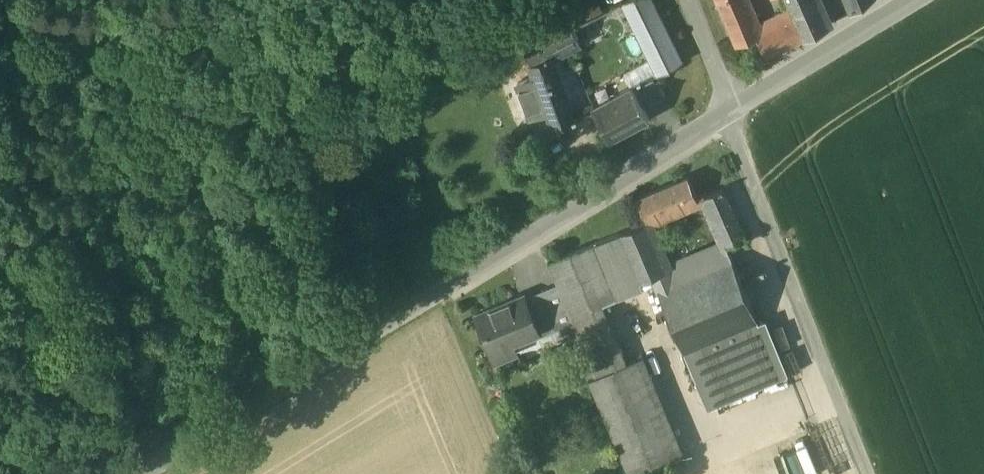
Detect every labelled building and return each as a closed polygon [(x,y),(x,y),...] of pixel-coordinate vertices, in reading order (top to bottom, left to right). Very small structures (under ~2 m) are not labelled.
[(602,5),(599,0),(578,0),(573,3),(581,17),(602,5)] [(641,36),(663,24),(651,0),(623,0),(641,36)] [(747,0),(717,0),(723,13),(748,2),(747,0)] [(791,7),(804,36),(831,23),(820,0),(788,0),(791,7)] [(852,9),(866,0),(848,0),(852,9)] [(748,2),(723,13),(737,44),(757,36),(765,54),(788,44),(777,19),(758,26),(748,2)] [(791,7),(775,15),(777,19),(788,44),(804,36),(791,7)] [(564,11),(519,35),(533,62),(548,54),(550,56),(578,39),(571,25),(564,11)] [(587,37),(579,22),(571,25),(578,39),(579,40),(587,37)] [(682,62),(663,24),(641,36),(659,73),(682,62)] [(395,52),(388,40),(373,49),(379,60),(395,52)] [(533,62),(531,64),(548,110),(553,124),(556,123),(556,122),(573,116),(568,101),(573,99),(569,88),(564,90),(555,67),(554,67),(550,56),(548,54),(533,62)] [(655,75),(642,81),(632,86),(643,106),(665,95),(655,75)] [(536,77),(517,83),(530,117),(548,110),(536,77)] [(643,106),(632,86),(594,107),(611,137),(649,117),(643,106)] [(557,140),(541,148),(549,163),(564,155),(557,140)] [(688,175),(637,197),(646,220),(647,220),(698,199),(688,175)] [(723,187),(705,196),(711,211),(730,203),(723,187)] [(730,203),(711,211),(726,245),(745,237),(730,203)] [(646,220),(619,232),(639,281),(667,269),(647,220),(646,220)] [(619,232),(595,242),(616,290),(639,281),(619,232)] [(595,242),(548,262),(557,282),(558,282),(569,309),(590,300),(616,290),(595,242)] [(732,258),(658,289),(684,351),(758,320),(732,258)] [(569,309),(558,282),(557,282),(545,287),(555,311),(561,325),(539,335),(543,345),(564,336),(580,336),(569,309)] [(545,287),(525,296),(535,319),(555,311),(545,287)] [(511,298),(476,313),(495,359),(516,351),(512,340),(537,330),(539,329),(535,319),(525,296),(512,301),(511,298)] [(590,300),(569,309),(580,336),(596,374),(617,366),(590,300)] [(555,311),(535,319),(539,329),(537,330),(539,335),(561,325),(555,311)] [(771,351),(697,382),(708,407),(789,374),(766,319),(759,321),(771,351)] [(758,320),(684,351),(697,382),(771,351),(759,321),(758,320)] [(596,374),(589,377),(629,473),(676,453),(636,358),(617,366),(596,374)]
